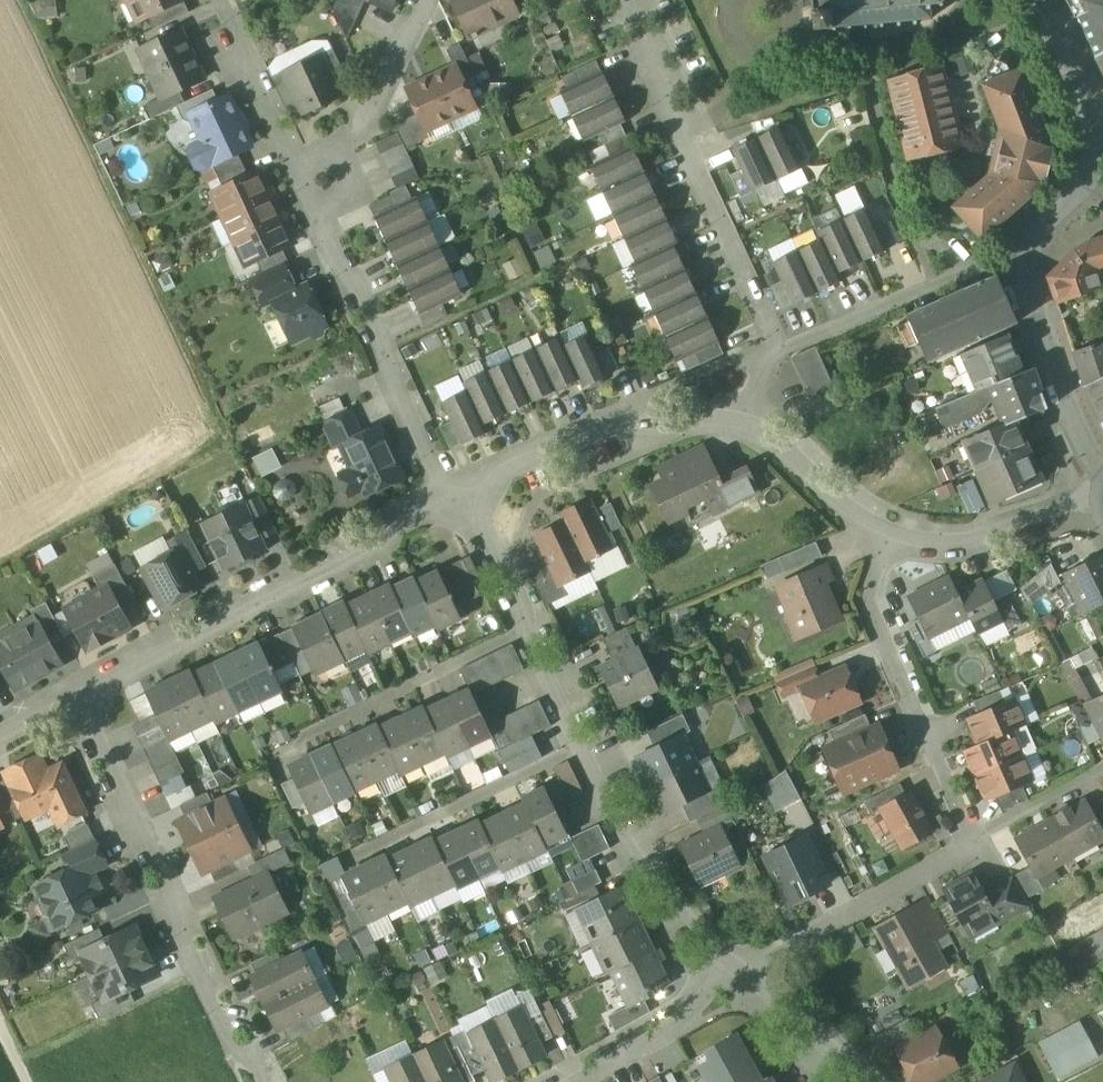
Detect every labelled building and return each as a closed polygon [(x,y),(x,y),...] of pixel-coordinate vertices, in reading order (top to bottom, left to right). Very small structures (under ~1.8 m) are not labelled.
[(39,19),(53,17),(51,0),(49,0),(37,1),(39,19)] [(137,21),(146,16),(181,0),(127,0),(137,21)] [(152,29),(188,12),(182,0),(181,0),(146,16),(152,29)] [(360,11),(337,0),(336,0),(332,8),(338,21),(347,40),(360,11)] [(360,11),(365,0),(337,0),(360,11)] [(395,0),(367,0),(390,11),(395,0)] [(470,37),(515,16),(508,0),(453,0),(470,37)] [(833,40),(851,39),(850,26),(862,25),(863,30),(882,28),(882,23),(896,22),(896,26),(899,26),(899,22),(912,21),(913,25),(916,25),(915,20),(930,19),(929,5),(937,4),(940,8),(942,6),(940,3),(943,0),(801,0),(802,8),(812,7),(812,12),(811,12),(813,32),(832,30),(833,40)] [(1095,58),(1102,54),(1102,0),(1069,0),(1095,58)] [(139,51),(150,75),(192,55),(180,31),(139,51)] [(314,42),(312,43),(318,55),(332,49),(329,42),(314,42)] [(322,61),(320,62),(317,55),(318,55),(312,43),(277,60),(282,72),(284,71),(287,77),(286,78),(300,108),(299,108),(303,115),(340,98),(332,82),(322,61)] [(455,67),(462,82),(474,77),(459,44),(446,50),(453,67),(455,67)] [(322,61),(332,82),(345,76),(332,49),(318,55),(317,55),(320,62),(322,61)] [(1095,58),(1102,74),(1102,73),(1102,54),(1095,58)] [(203,80),(192,55),(150,75),(161,98),(162,99),(179,91),(203,80)] [(986,74),(988,82),(1009,74),(1007,66),(992,59),(986,74)] [(573,72),(578,84),(601,73),(595,61),(573,72)] [(888,80),(908,162),(962,148),(941,63),(888,80)] [(453,67),(430,78),(450,120),(474,108),(462,82),(455,67),(453,67)] [(951,208),(980,241),(995,228),(993,226),(1016,205),(1018,208),(1034,194),(1031,192),(1041,183),(1045,184),(1053,149),(1049,148),(1045,136),(1048,135),(1039,112),(1036,113),(1027,91),(1029,90),(1030,90),(1022,69),(1009,74),(988,82),(981,85),(1000,133),(998,141),(997,141),(990,168),(991,168),(990,175),(951,208)] [(271,77),(288,114),(299,108),(300,108),(286,78),(287,77),(284,71),(282,72),(271,77)] [(559,92),(571,117),(613,97),(602,72),(601,73),(578,84),(559,92)] [(427,130),(450,120),(430,78),(406,89),(417,114),(426,131),(427,130)] [(182,120),(189,123),(193,121),(190,115),(218,102),(212,90),(184,103),(176,107),(182,120)] [(143,106),(149,119),(176,107),(184,103),(179,91),(162,99),(161,98),(143,106)] [(196,166),(202,169),(212,164),(214,163),(237,153),(249,147),(236,118),(238,118),(228,97),(218,102),(190,115),(193,121),(203,142),(192,147),(190,154),(196,166)] [(625,122),(613,97),(571,117),(582,142),(597,135),(620,124),(625,122)] [(394,125),(405,149),(430,137),(427,130),(426,131),(417,114),(394,125)] [(597,135),(603,146),(625,136),(620,124),(597,135)] [(781,127),(756,139),(776,181),(801,169),(781,127)] [(414,169),(413,168),(409,157),(408,156),(403,145),(397,133),(375,144),(380,155),(385,167),(391,178),(396,190),(419,179),(414,169)] [(631,148),(625,136),(603,146),(608,158),(631,148)] [(751,192),(776,181),(756,139),(731,150),(741,170),(751,192)] [(589,167),(601,192),(643,172),(632,147),(631,148),(608,158),(589,167)] [(248,177),(243,165),(237,153),(214,163),(212,164),(217,177),(223,189),(248,177)] [(263,170),(257,173),(262,184),(268,181),(263,170)] [(729,176),(740,198),(751,193),(751,192),(741,170),(729,176)] [(654,196),(643,172),(601,192),(612,216),(654,196)] [(212,194),(224,218),(274,194),(268,181),(262,184),(257,173),(248,177),(223,189),(212,194)] [(224,218),(235,242),(279,221),(274,211),(280,208),(274,194),(224,218)] [(368,206),(374,218),(396,207),(391,195),(378,201),(368,206)] [(666,220),(654,196),(612,216),(623,240),(666,220)] [(374,218),(385,242),(428,222),(416,198),(396,207),(374,218)] [(285,218),(280,208),(274,211),(279,221),(285,218)] [(866,209),(841,221),(861,263),(886,251),(885,251),(875,228),(866,209)] [(285,218),(279,221),(235,242),(246,266),(257,261),(282,249),(290,245),(285,235),(291,232),(285,218)] [(677,244),(666,220),(623,240),(634,264),(673,246),(677,244)] [(837,274),(861,263),(841,221),(817,232),(821,240),(837,274)] [(385,242),(397,266),(439,247),(428,222),(385,242)] [(875,228),(885,251),(897,245),(886,223),(875,228)] [(296,242),(291,232),(285,235),(290,245),(296,242)] [(1056,305),(1091,293),(1102,287),(1102,238),(1093,241),(1091,242),(1074,251),(1047,278),(1056,305)] [(840,282),(837,274),(821,240),(797,251),(816,294),(840,282)] [(673,246),(634,264),(631,266),(642,290),(684,270),(673,246)] [(397,266),(408,290),(450,271),(439,247),(397,266)] [(536,250),(539,265),(554,262),(550,247),(536,250)] [(257,261),(262,273),(283,263),(288,261),(282,249),(257,261)] [(792,305),(816,294),(797,251),(772,263),(781,282),(791,304),(792,305)] [(295,290),(283,263),(262,273),(251,278),(262,302),(269,304),(273,302),(295,291),(295,290)] [(695,294),(684,270),(642,290),(653,314),(695,294)] [(462,295),(450,271),(408,290),(419,315),(442,304),(462,295)] [(906,317),(926,363),(1016,323),(996,277),(962,292),(940,301),(940,302),(906,317)] [(769,287),(780,310),(791,304),(781,282),(769,287)] [(273,302),(292,343),(310,335),(315,337),(322,334),(324,328),(326,327),(307,285),(295,290),(295,291),(273,302)] [(707,318),(695,294),(653,314),(664,338),(707,318)] [(419,315),(425,327),(447,316),(442,304),(419,315)] [(718,342),(707,318),(664,338),(676,362),(681,360),(695,354),(717,343),(718,342)] [(960,355),(976,392),(986,388),(1023,372),(1007,334),(960,355)] [(588,335),(563,346),(579,380),(583,388),(607,377),(607,376),(596,353),(588,335)] [(559,338),(535,349),(555,392),(579,380),(563,346),(559,338)] [(681,360),(686,371),(700,365),(723,354),(717,343),(695,354),(681,360)] [(1073,354),(1084,388),(1102,378),(1102,344),(1073,354)] [(791,358),(817,417),(841,406),(815,347),(791,358)] [(596,353),(607,376),(619,371),(608,348),(596,353)] [(535,349),(511,360),(531,403),(555,392),(535,349)] [(953,358),(968,395),(976,392),(960,355),(953,358)] [(511,360),(487,372),(507,414),(531,403),(511,360)] [(1023,372),(986,388),(990,397),(997,415),(1003,427),(1014,422),(1027,417),(1030,424),(1043,419),(1044,418),(1041,411),(1046,409),(1032,369),(1023,372)] [(463,383),(467,391),(483,425),(507,414),(487,372),(463,383)] [(1084,388),(1098,418),(1100,424),(1102,429),(1102,378),(1084,388)] [(984,406),(990,397),(986,388),(976,392),(968,395),(950,403),(958,421),(979,412),(984,406)] [(487,434),(483,425),(467,391),(442,403),(451,422),(462,444),(462,445),(487,434)] [(318,408),(324,421),(345,411),(339,399),(318,408)] [(934,409),(942,428),(958,421),(950,403),(934,409)] [(322,422),(335,449),(344,445),(344,443),(361,435),(349,409),(345,411),(324,421),(322,422)] [(440,427),(450,450),(462,444),(451,422),(440,427)] [(964,445),(976,471),(1026,449),(1016,426),(1014,422),(1003,427),(996,430),(964,445)] [(340,475),(350,496),(365,489),(368,495),(402,478),(378,427),(361,435),(344,443),(344,445),(355,468),(340,475)] [(702,447),(690,454),(694,463),(707,457),(702,447)] [(976,471),(990,503),(1041,481),(1026,449),(976,471)] [(651,487),(668,522),(687,513),(685,509),(703,500),(710,514),(730,505),(718,481),(707,457),(694,463),(690,454),(673,462),(675,467),(660,475),(664,481),(651,487)] [(762,465),(749,471),(756,488),(770,482),(762,465)] [(718,481),(730,505),(758,491),(756,488),(749,471),(747,467),(718,481)] [(985,508),(973,479),(956,487),(968,515),(985,508)] [(956,495),(951,483),(935,490),(940,502),(956,495)] [(244,504),(261,541),(277,533),(260,496),(244,504)] [(561,515),(565,523),(585,563),(613,550),(606,535),(594,511),(590,501),(561,515)] [(217,556),(224,571),(239,564),(251,558),(266,551),(261,541),(244,504),(230,510),(220,508),(216,517),(202,523),(212,545),(215,544),(220,555),(217,556)] [(594,511),(606,535),(611,533),(622,528),(610,504),(594,511)] [(589,571),(585,563),(565,523),(537,536),(551,564),(561,584),(562,584),(589,571)] [(180,547),(194,573),(206,567),(187,531),(168,541),(173,551),(180,547)] [(585,563),(589,571),(595,584),(628,568),(611,533),(606,535),(613,550),(585,563)] [(160,558),(171,553),(162,537),(134,553),(144,573),(162,563),(160,558)] [(778,559),(784,572),(821,556),(815,543),(778,559)] [(144,573),(164,609),(203,589),(194,573),(180,547),(173,551),(171,553),(160,558),(162,563),(144,573)] [(1083,615),(1096,608),(1102,605),(1102,555),(1063,574),(1066,580),(1083,615)] [(469,557),(462,560),(472,582),(480,578),(469,557)] [(758,568),(764,581),(784,572),(778,559),(771,562),(758,568)] [(438,572),(455,608),(479,596),(472,582),(462,560),(438,572)] [(107,587),(118,607),(133,599),(114,564),(93,576),(101,590),(107,587)] [(530,576),(545,607),(565,597),(567,596),(562,584),(561,584),(551,564),(529,575),(530,576)] [(1019,589),(1028,605),(1056,585),(1059,583),(1056,577),(1050,565),(1019,589)] [(786,618),(795,638),(838,619),(822,582),(831,578),(827,568),(779,588),(791,616),(786,618)] [(1007,570),(983,583),(993,602),(1006,595),(1016,590),(1007,570)] [(598,591),(595,584),(589,571),(562,584),(567,596),(565,597),(569,605),(598,591)] [(438,572),(415,583),(436,626),(438,630),(460,619),(455,608),(438,572)] [(919,620),(927,635),(950,624),(952,626),(969,617),(957,593),(949,577),(908,598),(919,620)] [(413,579),(391,589),(412,633),(414,637),(436,626),(415,583),(413,579)] [(1066,580),(1056,585),(1073,620),(1083,615),(1066,580)] [(982,581),(957,593),(969,617),(976,631),(976,633),(1001,621),(1002,620),(993,602),(983,583),(982,581)] [(389,585),(367,596),(390,643),(412,633),(391,589),(389,585)] [(77,631),(88,651),(112,637),(111,635),(129,626),(118,607),(107,587),(101,590),(65,609),(77,631)] [(1001,621),(1007,632),(1021,625),(1006,595),(993,602),(1002,620),(1001,621)] [(367,596),(345,607),(366,650),(368,654),(390,643),(367,596)] [(38,622),(51,645),(65,638),(53,616),(45,602),(30,611),(37,623),(38,622)] [(343,603),(321,613),(344,660),(366,650),(345,607),(343,603)] [(591,612),(604,639),(616,632),(603,606),(591,612)] [(613,610),(617,627),(630,623),(626,607),(613,610)] [(77,631),(65,609),(53,616),(65,638),(77,631)] [(344,662),(344,660),(321,613),(291,628),(303,652),(312,671),(314,676),(316,676),(313,671),(340,657),(343,662),(344,662)] [(1077,623),(1087,645),(1102,637),(1102,635),(1094,615),(1077,623)] [(952,626),(958,640),(976,631),(969,617),(952,626)] [(907,626),(923,657),(935,651),(927,635),(919,620),(907,626)] [(1001,621),(976,633),(984,648),(1009,636),(1007,632),(1001,621)] [(18,689),(62,665),(51,645),(38,622),(37,623),(0,643),(0,656),(18,689)] [(958,640),(952,626),(950,624),(927,635),(935,651),(935,652),(958,640)] [(291,628),(279,634),(291,658),(303,652),(291,628)] [(602,639),(614,663),(638,652),(626,628),(617,632),(616,632),(604,639),(602,639)] [(293,663),(291,658),(279,634),(259,644),(273,673),(293,663)] [(259,644),(236,655),(259,702),(281,691),(279,686),(273,673),(259,644)] [(511,645),(498,651),(511,677),(524,671),(511,645)] [(1091,648),(1069,659),(1060,664),(1061,665),(1071,685),(1072,686),(1080,701),(1082,704),(1082,705),(1091,702),(1080,680),(1075,670),(1096,659),(1091,648)] [(344,660),(344,662),(350,674),(372,663),(368,654),(366,650),(344,660)] [(498,651),(485,657),(498,683),(511,677),(498,651)] [(293,663),(299,676),(300,677),(312,671),(303,652),(291,658),(293,663)] [(605,677),(619,705),(655,688),(638,652),(614,663),(597,671),(601,679),(605,677)] [(236,655),(214,665),(237,712),(259,702),(236,655)] [(485,657),(472,664),(485,690),(498,683),(485,657)] [(776,683),(813,667),(815,667),(812,658),(772,676),(776,683)] [(299,676),(293,663),(273,673),(279,686),(299,676)] [(472,696),(485,690),(472,664),(459,670),(472,696)] [(190,672),(168,682),(191,730),(212,719),(214,723),(237,712),(214,665),(192,676),(190,672)] [(776,683),(782,697),(801,689),(801,688),(819,680),(813,667),(776,683)] [(801,689),(815,721),(837,711),(839,712),(847,708),(847,707),(859,702),(845,668),(819,680),(801,688),(801,689)] [(168,740),(191,730),(168,682),(145,693),(155,713),(155,714),(161,725),(166,737),(168,740)] [(364,701),(355,683),(339,691),(348,709),(364,701)] [(468,690),(446,701),(469,748),(491,737),(468,690)] [(973,702),(979,715),(1005,704),(1000,691),(973,702)] [(140,720),(155,713),(145,693),(131,700),(140,720)] [(1028,694),(1013,700),(1024,725),(1039,719),(1028,694)] [(755,712),(747,696),(735,701),(743,718),(755,712)] [(1102,741),(1102,697),(1091,702),(1082,705),(1087,714),(1094,727),(1100,739),(1102,741)] [(968,720),(979,745),(1010,732),(1024,725),(1013,700),(1005,704),(979,715),(968,720)] [(423,707),(422,707),(447,758),(469,748),(446,701),(425,711),(423,707)] [(538,701),(525,707),(538,733),(551,727),(538,701)] [(1081,733),(1087,745),(1100,739),(1094,727),(1087,714),(1082,705),(1082,704),(1080,701),(1079,701),(1067,707),(1081,733)] [(259,702),(237,712),(243,725),(265,715),(259,702)] [(400,718),(400,719),(422,764),(423,765),(444,755),(446,759),(447,758),(422,707),(400,718)] [(531,736),(538,733),(525,707),(512,713),(525,739),(531,736)] [(512,746),(525,739),(512,713),(499,720),(512,746)] [(131,725),(137,737),(161,725),(155,714),(141,720),(131,725)] [(646,733),(653,748),(681,735),(682,736),(690,732),(682,715),(646,733)] [(828,731),(834,745),(871,729),(865,715),(828,731)] [(191,730),(198,744),(219,734),(214,723),(212,719),(191,730)] [(400,719),(378,729),(399,772),(401,775),(422,764),(400,719)] [(499,752),(512,746),(499,720),(486,726),(499,752)] [(166,737),(161,725),(137,737),(142,749),(166,737)] [(376,725),(354,735),(377,782),(399,772),(378,729),(376,725)] [(1024,725),(1010,732),(1020,756),(1035,750),(1024,725)] [(835,772),(844,793),(895,770),(877,727),(871,729),(834,745),(825,749),(826,752),(829,751),(838,771),(835,772)] [(168,740),(172,749),(175,755),(198,744),(191,730),(168,740)] [(965,751),(975,776),(1020,756),(1010,732),(979,745),(965,751)] [(354,735),(332,746),(355,793),(377,782),(354,735)] [(638,758),(650,785),(695,764),(682,736),(681,735),(653,748),(654,750),(638,758)] [(542,758),(531,736),(525,739),(512,746),(499,752),(509,774),(542,758)] [(142,749),(148,760),(172,749),(168,740),(166,737),(142,749)] [(469,748),(475,761),(497,750),(491,737),(469,748)] [(332,746),(310,756),(333,803),(355,793),(332,746)] [(475,761),(469,748),(447,758),(453,771),(475,761)] [(148,760),(154,773),(178,761),(175,755),(172,749),(148,760)] [(1045,774),(1035,750),(1020,756),(1031,780),(1045,774)] [(453,771),(447,758),(446,759),(444,755),(423,765),(431,783),(453,771)] [(310,814),(333,803),(310,756),(287,767),(293,779),(305,804),(310,814)] [(1031,780),(1020,756),(975,776),(986,800),(994,796),(1021,785),(1031,780)] [(50,806),(59,823),(82,812),(61,766),(45,774),(37,758),(7,773),(9,778),(27,815),(28,817),(50,806)] [(160,785),(184,773),(178,761),(154,773),(160,785)] [(567,761),(553,768),(558,778),(569,802),(584,795),(577,781),(567,761)] [(708,791),(695,764),(650,785),(663,812),(680,804),(681,806),(708,793),(708,791)] [(761,787),(775,813),(800,800),(785,771),(774,779),(761,787)] [(399,772),(377,782),(385,798),(407,788),(401,775),(399,772)] [(184,773),(160,785),(165,797),(189,785),(184,773)] [(0,782),(0,790),(10,812),(15,821),(27,815),(9,778),(0,782)] [(544,784),(555,808),(569,802),(558,778),(544,784)] [(293,810),(305,804),(293,779),(281,785),(293,810)] [(863,803),(870,815),(880,810),(905,796),(898,784),(863,803)] [(994,796),(1002,815),(1028,800),(1021,785),(994,796)] [(166,798),(171,810),(179,806),(195,799),(190,787),(166,798)] [(696,821),(697,821),(725,807),(716,787),(708,791),(708,793),(681,806),(689,824),(696,821)] [(521,799),(524,804),(544,846),(567,835),(544,788),(521,799)] [(10,812),(0,790),(0,817),(10,812)] [(224,799),(237,825),(250,819),(236,791),(223,797),(224,799)] [(880,810),(901,849),(932,832),(926,820),(911,793),(905,796),(880,810)] [(179,806),(185,818),(211,805),(206,794),(195,799),(179,806)] [(177,822),(189,848),(237,825),(224,799),(211,805),(185,818),(177,822)] [(1050,818),(1073,858),(1102,841),(1102,832),(1089,807),(1084,799),(1050,818)] [(1102,832),(1102,799),(1089,807),(1102,832)] [(340,818),(333,803),(310,814),(317,829),(340,818)] [(547,851),(544,846),(524,804),(502,814),(524,862),(547,851)] [(733,822),(725,807),(697,821),(703,835),(720,827),(721,828),(733,822)] [(855,809),(839,817),(845,829),(861,821),(855,809)] [(502,872),(524,862),(502,814),(480,824),(478,820),(478,821),(502,872)] [(948,836),(936,814),(926,820),(932,832),(938,841),(948,836)] [(1054,869),(1073,858),(1050,818),(1014,838),(1031,868),(1037,879),(1054,869)] [(237,825),(249,851),(263,845),(250,819),(237,825)] [(502,872),(478,821),(456,831),(456,832),(478,878),(478,879),(500,868),(502,872)] [(249,851),(237,825),(189,848),(202,874),(209,871),(232,860),(249,851)] [(598,825),(584,832),(596,856),(609,849),(598,825)] [(64,837),(71,851),(95,840),(88,826),(64,837)] [(680,846),(698,884),(722,872),(723,875),(739,867),(721,828),(720,827),(703,835),(680,846)] [(456,889),(478,878),(456,832),(434,843),(454,885),(456,889)] [(596,856),(584,832),(570,838),(570,839),(581,862),(590,859),(596,856)] [(547,851),(550,859),(573,847),(567,835),(544,846),(547,851)] [(432,896),(454,885),(434,843),(432,838),(410,849),(432,896)] [(805,838),(765,857),(787,904),(828,884),(805,838)] [(107,866),(95,840),(71,851),(62,855),(68,869),(84,862),(90,875),(107,866)] [(410,907),(432,896),(410,849),(388,860),(409,903),(410,907)] [(232,860),(238,871),(255,863),(249,851),(232,860)] [(248,868),(254,880),(268,874),(291,863),(285,851),(248,868)] [(524,862),(530,874),(553,864),(550,859),(547,851),(524,862)] [(341,877),(346,875),(337,856),(316,866),(325,885),(341,877)] [(386,913),(409,903),(388,860),(386,856),(364,866),(386,913)] [(566,870),(571,882),(596,871),(590,859),(581,862),(565,870),(566,870)] [(209,871),(215,882),(238,871),(232,860),(209,871)] [(51,918),(57,930),(96,911),(91,900),(100,895),(90,875),(84,862),(68,869),(35,885),(41,897),(38,906),(42,915),(51,918)] [(502,872),(506,881),(508,885),(530,874),(524,862),(502,872)] [(366,923),(386,913),(364,866),(346,875),(341,877),(364,924),(366,923)] [(478,879),(484,891),(506,881),(502,872),(500,868),(478,879)] [(1013,877),(1025,898),(1042,889),(1037,879),(1031,868),(1013,877)] [(1037,879),(1042,889),(1060,879),(1054,869),(1037,879)] [(571,882),(577,894),(595,886),(601,883),(596,871),(571,882)] [(722,872),(698,884),(699,886),(723,875),(722,872)] [(214,899),(232,936),(258,924),(259,926),(286,913),(268,874),(254,880),(214,899)] [(956,913),(966,932),(993,917),(995,916),(983,894),(972,875),(943,891),(949,900),(947,906),(950,911),(956,913)] [(341,877),(325,885),(348,932),(364,924),(341,877)] [(456,889),(462,900),(464,905),(486,894),(484,891),(478,879),(478,878),(456,889)] [(996,923),(997,925),(1028,907),(1012,878),(983,894),(995,916),(993,917),(996,923)] [(432,896),(440,911),(462,900),(456,889),(454,885),(432,896)] [(601,899),(595,886),(577,894),(559,903),(566,917),(578,911),(577,910),(601,899)] [(578,911),(592,942),(636,920),(621,889),(601,899),(577,910),(578,911)] [(432,896),(410,907),(419,924),(441,913),(440,911),(432,896)] [(885,949),(895,968),(900,965),(881,931),(914,912),(937,953),(953,943),(927,897),(873,928),(885,949)] [(580,947),(592,942),(578,911),(566,917),(580,947)] [(896,969),(905,984),(942,963),(937,953),(914,912),(881,931),(900,965),(895,968),(896,969)] [(366,923),(375,942),(396,932),(386,913),(366,923)] [(993,917),(966,932),(970,937),(996,923),(993,917)] [(51,935),(43,919),(26,927),(35,944),(51,935)] [(605,957),(612,972),(652,952),(636,920),(592,942),(600,959),(605,957)] [(364,924),(348,932),(357,951),(375,942),(366,923),(364,924)] [(82,955),(92,977),(145,951),(134,928),(105,942),(81,954),(82,955)] [(63,946),(70,961),(82,955),(81,954),(105,942),(99,929),(63,946)] [(1077,973),(1099,961),(1102,959),(1102,929),(1064,950),(1077,973)] [(358,959),(349,939),(334,946),(343,965),(358,959)] [(389,978),(375,942),(357,951),(373,986),(389,978)] [(300,955),(312,981),(326,974),(327,973),(314,947),(300,955)] [(895,968),(885,949),(873,955),(884,976),(896,969),(895,968)] [(157,975),(145,951),(92,977),(103,999),(104,1001),(128,989),(157,975)] [(250,964),(256,976),(282,963),(276,951),(250,964)] [(667,984),(652,952),(612,972),(629,1006),(629,1007),(644,1001),(651,997),(649,993),(667,984)] [(252,978),(264,1004),(312,981),(300,955),(282,963),(256,976),(252,978)] [(605,957),(600,959),(607,974),(612,972),(605,957)] [(439,960),(422,968),(430,985),(447,977),(439,960)] [(339,1000),(326,974),(312,981),(325,1007),(339,1000)] [(972,975),(957,983),(965,997),(980,989),(972,975)] [(325,1007),(312,981),(264,1004),(277,1030),(281,1028),(307,1015),(325,1007)] [(91,1005),(98,1020),(135,1003),(128,989),(104,1001),(103,999),(91,1005)] [(485,1001),(487,1005),(495,1022),(521,1009),(515,997),(511,989),(485,1001)] [(530,990),(515,997),(521,1009),(526,1019),(540,1012),(538,1007),(530,990)] [(607,1017),(615,1032),(649,1013),(644,1001),(629,1007),(629,1006),(607,1017)] [(564,1031),(549,1002),(538,1007),(540,1012),(552,1037),(564,1031)] [(457,1020),(463,1031),(470,1047),(474,1045),(469,1034),(495,1022),(487,1005),(457,1020)] [(521,1009),(495,1022),(518,1069),(530,1063),(528,1059),(542,1053),(538,1044),(526,1019),(521,1009)] [(526,1019),(538,1044),(552,1037),(540,1012),(526,1019)] [(281,1028),(288,1043),(314,1029),(307,1015),(281,1028)] [(899,1023),(909,1042),(918,1037),(908,1019),(899,1023)] [(492,1081),(518,1069),(495,1022),(469,1034),(474,1045),(486,1069),(492,1081)] [(871,1063),(896,1050),(909,1042),(899,1023),(861,1044),(871,1063)] [(1039,1044),(1057,1077),(1097,1056),(1079,1023),(1039,1044)] [(913,1081),(929,1081),(948,1072),(943,1063),(945,1058),(950,1055),(952,1048),(949,1042),(942,1040),(935,1028),(918,1037),(909,1042),(896,1050),(903,1063),(902,1068),(905,1074),(909,1075),(913,1081)] [(452,1036),(457,1046),(472,1076),(486,1069),(474,1045),(470,1047),(463,1031),(452,1036)] [(708,1081),(761,1081),(735,1035),(694,1058),(708,1081)] [(365,1059),(373,1076),(386,1069),(413,1057),(405,1040),(365,1059)] [(413,1057),(425,1081),(460,1081),(445,1052),(441,1043),(413,1057)] [(472,1076),(457,1046),(445,1052),(460,1081),(474,1081),(475,1081),(472,1076)] [(956,1067),(950,1055),(945,1058),(943,1063),(948,1072),(956,1067)] [(413,1057),(386,1069),(392,1081),(425,1081),(413,1057)] [(1022,1079),(1019,1081),(1012,1067),(985,1081),(1024,1081),(1022,1079)] [(376,1081),(392,1081),(386,1069),(373,1076),(376,1081)]
